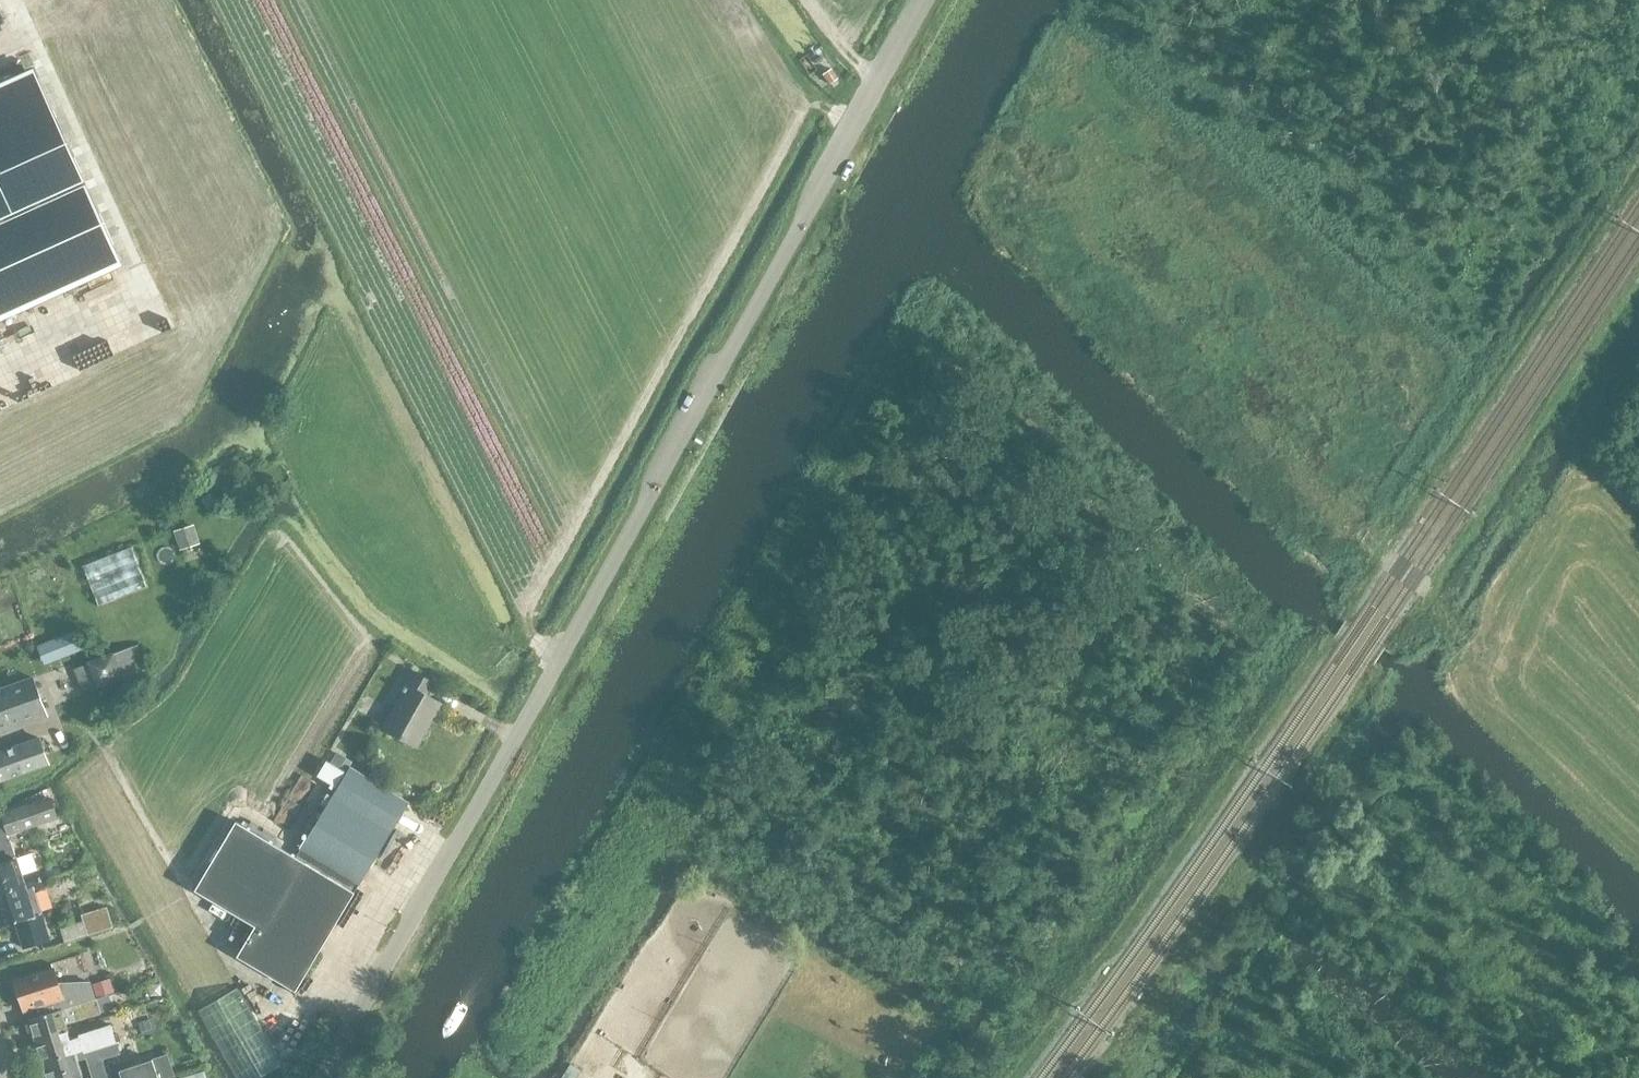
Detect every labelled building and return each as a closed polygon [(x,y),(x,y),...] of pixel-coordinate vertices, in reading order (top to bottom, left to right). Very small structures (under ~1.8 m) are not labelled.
[(832,63),(821,72),(830,86),(841,76),(832,63)] [(115,264),(28,72),(0,85),(0,317),(115,264)] [(180,545),(199,539),(194,521),(174,527),(180,545)] [(132,543),(83,561),(98,603),(148,584),(132,543)] [(78,625),(37,642),(45,661),(86,644),(78,625)] [(96,686),(147,667),(138,643),(114,652),(113,651),(87,661),(96,686)] [(432,717),(441,702),(424,692),(431,680),(410,668),(399,687),(405,690),(384,727),(413,744),(430,715),(432,717)] [(0,689),(0,731),(48,713),(34,676),(0,689)] [(50,761),(41,737),(0,752),(0,779),(50,761)] [(336,786),(345,771),(326,760),(317,775),(336,786)] [(234,818),(193,887),(254,924),(241,946),(300,981),(358,884),(409,801),(351,765),(296,855),(234,818)] [(46,799),(0,813),(5,831),(57,815),(52,797),(46,799)] [(41,876),(38,867),(37,867),(32,850),(15,856),(9,836),(0,839),(0,889),(41,876)] [(0,889),(0,924),(15,919),(23,944),(48,936),(40,910),(31,913),(25,894),(44,887),(41,876),(0,889)] [(81,913),(87,934),(112,926),(106,906),(81,913)] [(89,980),(55,982),(51,969),(15,981),(25,1008),(60,996),(66,995),(68,1004),(95,996),(116,990),(112,977),(90,984),(89,980)] [(34,1037),(67,1027),(66,1024),(113,1009),(108,993),(96,997),(95,996),(68,1004),(28,1016),(34,1037)] [(67,1027),(34,1037),(42,1061),(112,1039),(107,1022),(69,1034),(67,1027)] [(42,1061),(47,1077),(50,1077),(80,1069),(77,1060),(86,1057),(89,1066),(102,1062),(101,1058),(116,1053),(112,1039),(42,1061)] [(118,1069),(122,1077),(154,1077),(174,1072),(168,1053),(118,1069)] [(580,1066),(568,1060),(560,1077),(574,1077),(580,1066)] [(102,1062),(89,1066),(92,1075),(83,1077),(107,1077),(102,1062)] [(80,1069),(50,1077),(83,1077),(80,1069)]
